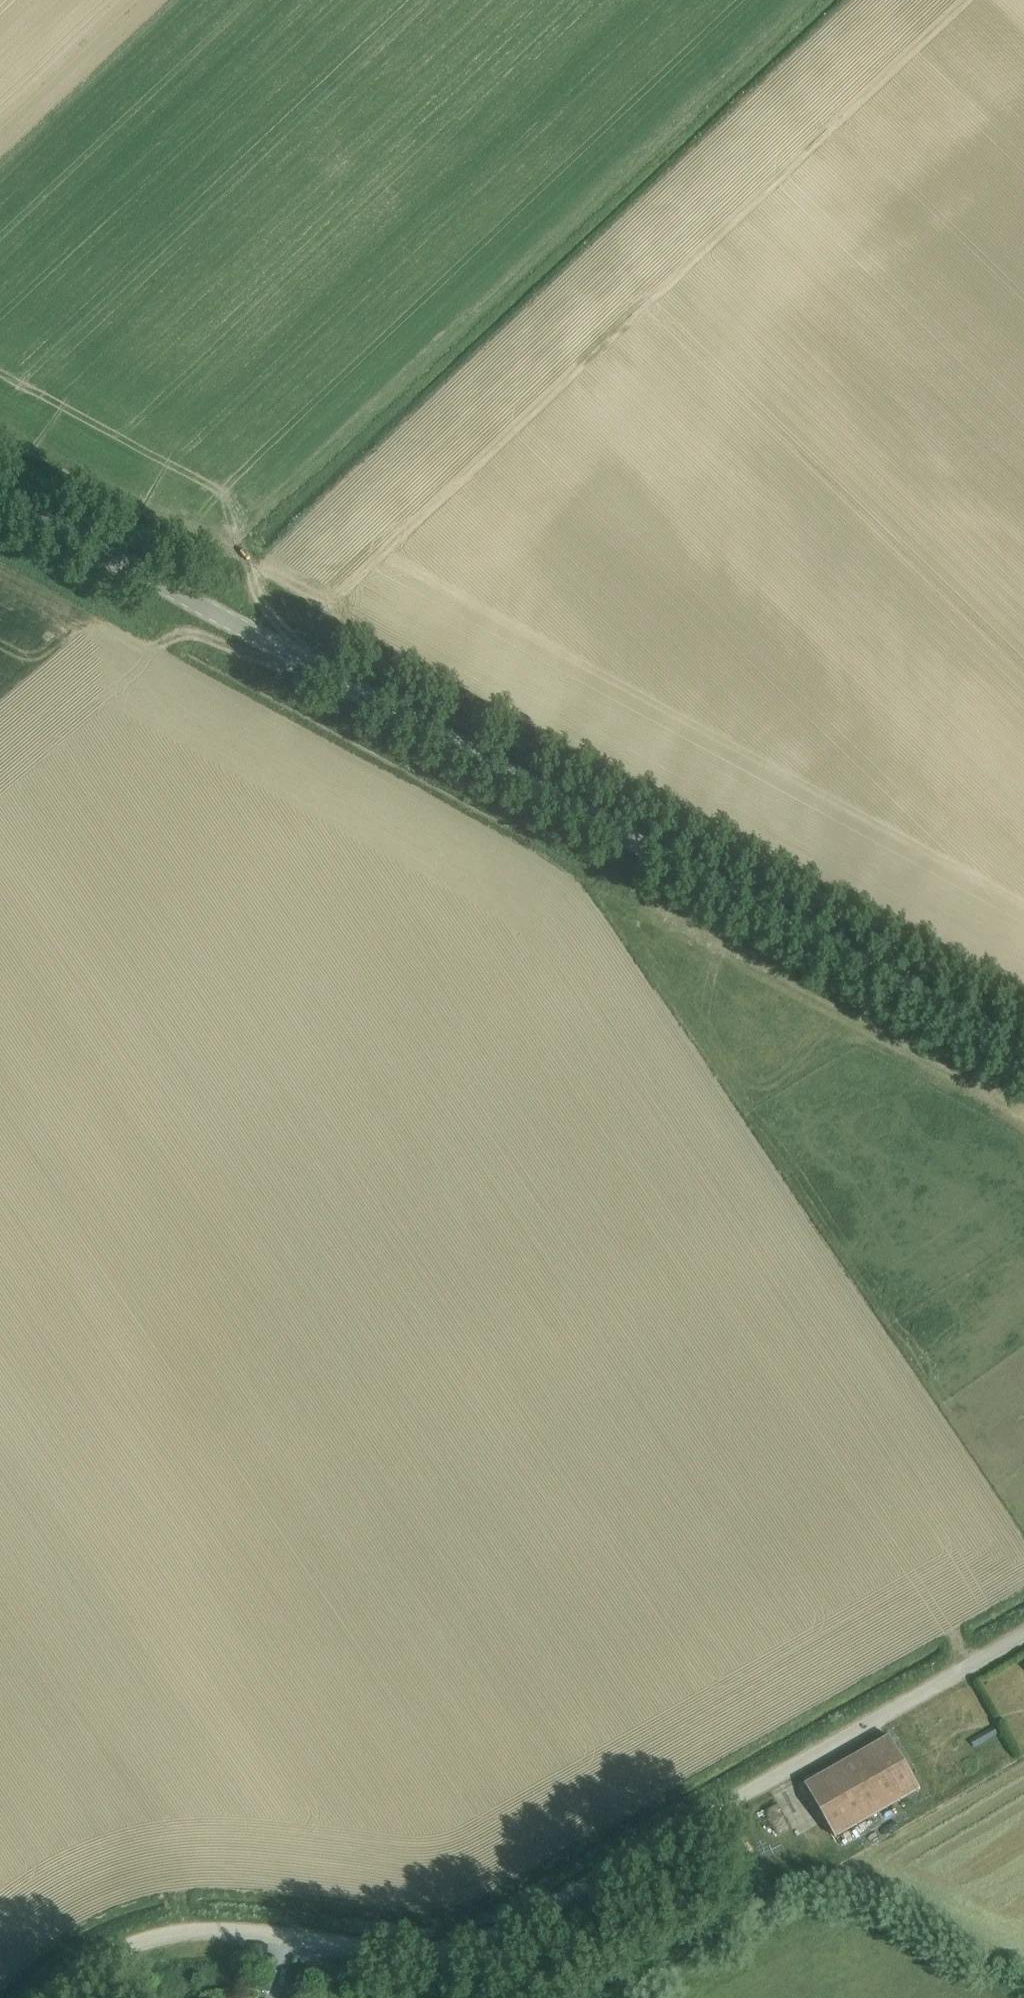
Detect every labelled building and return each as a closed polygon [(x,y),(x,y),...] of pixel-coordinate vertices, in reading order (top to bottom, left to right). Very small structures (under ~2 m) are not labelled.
[(996,1724),(975,1735),(981,1747),(1002,1735),(996,1724)] [(890,1737),(805,1785),(835,1839),(920,1790),(890,1737)]
